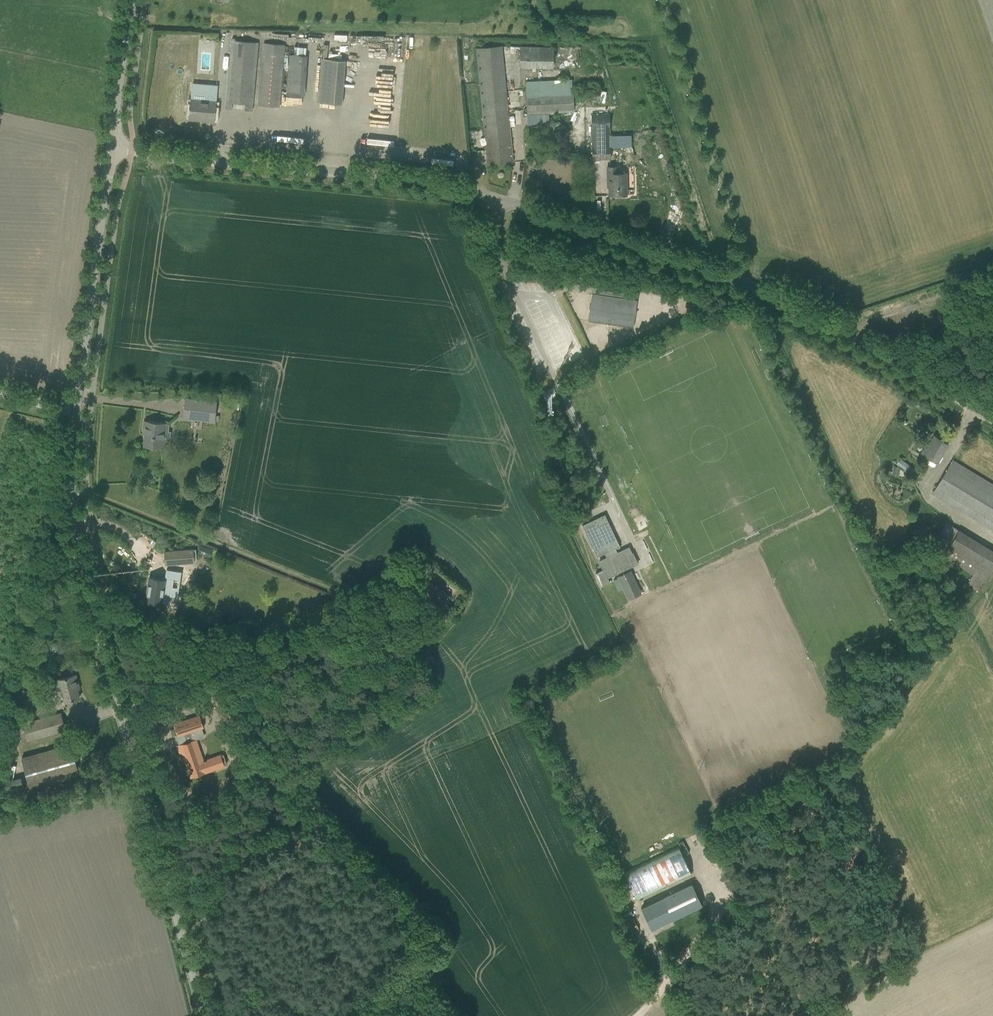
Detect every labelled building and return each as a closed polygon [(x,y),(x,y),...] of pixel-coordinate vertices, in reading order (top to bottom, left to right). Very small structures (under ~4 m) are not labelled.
[(226,108),(232,109),(233,103),(245,104),(245,110),(252,111),(258,43),(231,41),(226,108)] [(258,105),(279,107),(280,97),(284,45),(263,43),(258,105)] [(476,49),(486,155),(487,165),(513,162),(512,153),(501,47),(476,49)] [(519,68),(552,69),(552,48),(520,47),(519,68)] [(286,95),(303,97),(306,56),(289,55),(286,95)] [(317,102),(341,105),(345,61),(321,59),(317,102)] [(525,81),(526,114),(574,112),(573,95),(572,95),(571,79),(525,81)] [(192,91),(190,119),(199,120),(199,119),(203,119),(203,120),(213,121),(214,111),(216,93),(192,91)] [(610,159),(609,135),(609,114),(592,115),(592,137),(593,159),(610,159)] [(610,173),(607,173),(607,183),(609,183),(609,195),(617,195),(617,197),(624,197),(624,195),(627,195),(626,176),(626,171),(617,171),(617,166),(609,167),(610,173)] [(635,299),(635,295),(595,289),(594,294),(592,293),(588,321),(633,327),(637,300),(635,299)] [(183,418),(214,421),(217,402),(185,398),(183,418)] [(143,446),(163,448),(166,423),(144,420),(143,429),(145,430),(143,446)] [(921,453),(929,458),(926,463),(932,466),(935,466),(937,462),(942,453),(948,444),(934,436),(927,447),(925,446),(921,453)] [(896,463),(915,478),(919,473),(899,458),(896,463)] [(992,530),(992,485),(952,460),(932,493),(992,530)] [(619,545),(604,514),(582,524),(596,556),(604,552),(607,558),(599,561),(603,569),(595,573),(601,586),(609,582),(607,577),(637,563),(632,553),(629,547),(612,555),(610,550),(619,545)] [(966,585),(977,591),(982,581),(984,582),(992,568),(992,551),(946,523),(935,541),(947,548),(942,557),(972,575),(966,585)] [(912,531),(915,540),(928,536),(926,530),(931,529),(929,525),(912,531)] [(637,541),(647,564),(659,559),(649,536),(637,541)] [(212,551),(213,549),(200,545),(198,553),(210,557),(212,551)] [(164,552),(166,564),(193,562),(192,549),(164,552)] [(618,577),(628,599),(641,593),(630,571),(618,577)] [(157,576),(156,579),(149,578),(145,601),(161,604),(162,596),(169,597),(172,578),(157,576)] [(413,603),(433,618),(449,596),(429,581),(413,603)] [(41,685),(44,692),(49,691),(61,687),(65,702),(79,698),(75,685),(78,684),(75,675),(59,679),(59,680),(41,685)] [(23,723),(27,741),(66,730),(61,713),(23,723)] [(196,739),(204,736),(201,728),(203,727),(199,715),(174,724),(178,736),(184,734),(187,743),(177,746),(179,753),(181,752),(189,777),(201,773),(202,774),(214,769),(224,765),(220,755),(204,761),(196,739)] [(4,754),(11,756),(15,738),(14,738),(16,728),(10,727),(4,754)] [(22,758),(30,789),(78,775),(70,744),(22,758)] [(6,781),(10,794),(24,790),(22,779),(21,777),(6,781)] [(651,929),(702,905),(692,883),(641,908),(651,929)]
